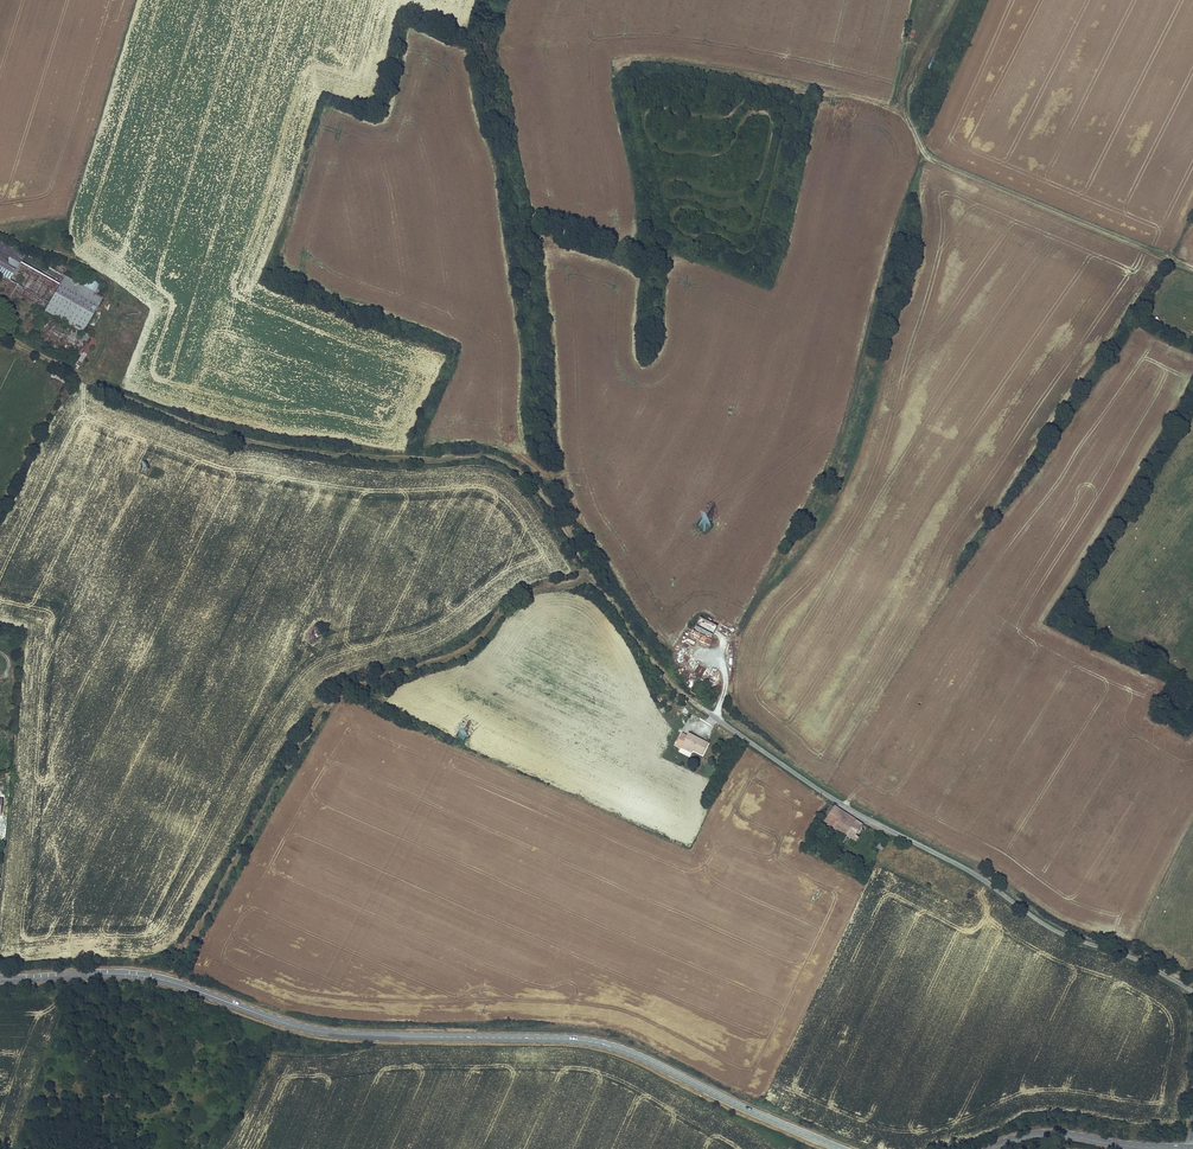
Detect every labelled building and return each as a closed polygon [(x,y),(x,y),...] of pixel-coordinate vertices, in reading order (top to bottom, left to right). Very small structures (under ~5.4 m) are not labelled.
[(0,240),(0,300),(7,304),(11,296),(44,314),(45,310),(83,332),(105,294),(99,291),(101,286),(88,279),(87,281),(80,277),(76,284),(0,240)] [(65,271),(66,269),(65,267),(65,266),(63,265),(62,264),(60,264),(59,265),(58,266),(57,268),(57,269),(57,271),(58,272),(60,273),(61,273),(63,273),(64,272),(65,271)] [(78,278),(79,277),(78,275),(78,273),(77,272),(75,272),(73,272),(72,272),(71,274),(70,275),(70,277),(70,278),(71,279),(73,280),(74,281),(76,280),(77,279),(78,278)] [(73,367),(77,370),(96,340),(92,338),(73,367)] [(693,632),(710,640),(717,627),(699,618),(693,632)] [(714,674),(711,678),(718,683),(721,679),(714,674)] [(682,733),(675,746),(680,749),(681,748),(682,745),(692,750),(702,755),(708,744),(688,734),(687,736),(682,733)] [(830,813),(825,821),(825,822),(845,834),(846,835),(856,841),(858,838),(856,836),(863,825),(834,807),(830,813)] [(830,813),(827,811),(819,824),(822,827),(825,822),(825,821),(830,813)] [(882,835),(878,843),(884,847),(888,838),(882,835)]
